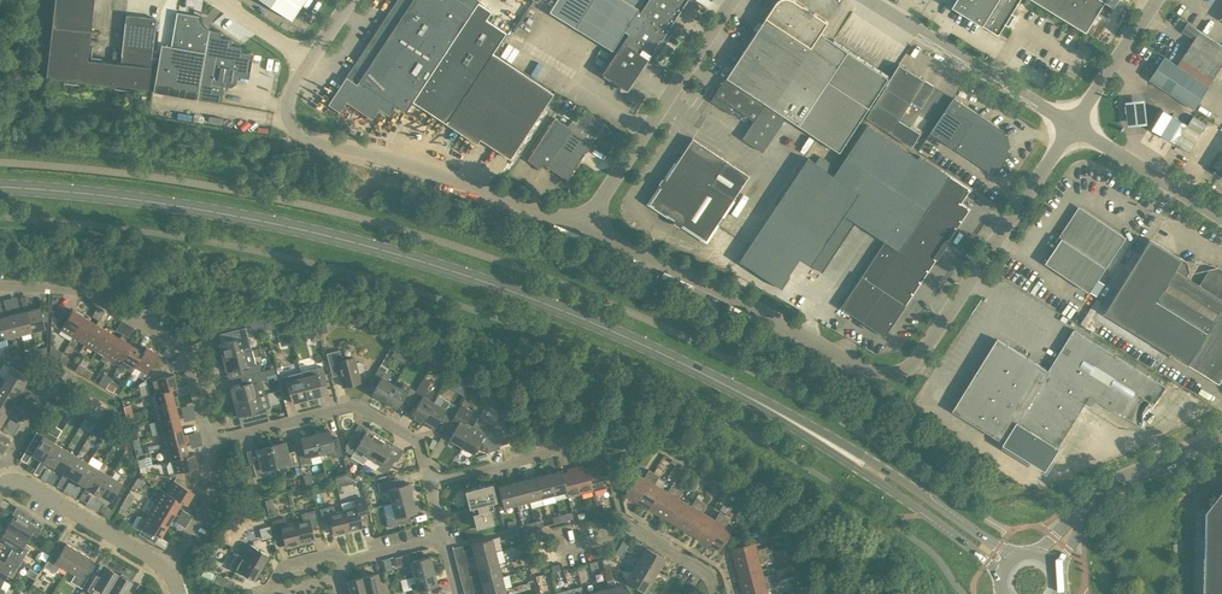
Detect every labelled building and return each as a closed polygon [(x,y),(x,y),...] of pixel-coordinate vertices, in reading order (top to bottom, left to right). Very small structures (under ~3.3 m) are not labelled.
[(46,77),(148,89),(150,67),(87,60),(94,0),(55,0),(46,77)] [(291,20),(304,0),(261,0),(291,20)] [(433,130),(438,134),(445,123),(476,144),(479,139),(509,159),(553,93),(492,53),(505,33),(485,20),(491,11),(477,3),(478,1),(491,10),(497,0),(396,0),(328,104),(339,111),(345,102),(371,119),(378,109),(388,115),(395,105),(409,115),(405,121),(424,133),(428,127),(433,130)] [(546,10),(611,50),(623,30),(627,32),(621,42),(622,42),(602,72),(627,89),(647,58),(678,10),(685,0),(648,0),(631,26),(627,24),(642,0),(552,0),(546,10)] [(814,13),(808,9),(796,2),(794,0),(779,0),(778,0),(771,11),(727,78),(841,152),(888,79),(890,77),(822,33),(829,22),(814,13)] [(952,7),(990,30),(999,35),(1005,25),(1006,24),(1009,26),(1015,16),(1012,14),(1021,0),(957,0),(952,7)] [(1044,7),(1087,33),(1106,1),(1115,6),(1118,0),(1033,0),(1044,7)] [(153,91),(197,99),(209,29),(199,22),(200,16),(176,12),(170,46),(161,45),(153,91)] [(150,67),(156,18),(126,15),(120,63),(150,67)] [(1178,66),(1209,86),(1212,80),(1221,65),(1221,46),(1188,23),(1182,31),(1195,40),(1182,60),(1178,66)] [(221,31),(209,29),(197,99),(221,103),(223,86),(229,87),(236,84),(237,77),(248,79),(252,59),(252,55),(241,53),(242,46),(231,44),(232,39),(220,37),(221,31)] [(1209,86),(1178,66),(1165,57),(1150,80),(1194,109),(1209,86)] [(935,86),(899,64),(892,76),(873,107),(872,106),(866,116),(913,145),(922,131),(901,118),(911,102),(922,108),(935,86)] [(726,77),(710,101),(713,102),(730,114),(735,108),(754,121),(743,138),(763,152),(786,118),(726,77)] [(1144,95),(1126,97),(1128,122),(1147,120),(1144,95)] [(1005,132),(954,98),(930,133),(994,176),(1009,154),(1008,149),(1011,148),(1008,148),(1006,137),(1009,136),(1006,137),(1005,132)] [(580,107),(577,112),(581,114),(575,123),(571,121),(566,128),(553,120),(527,160),(538,167),(541,163),(567,180),(568,177),(585,151),(590,144),(604,123),(584,109),(580,107)] [(1160,108),(1148,127),(1176,144),(1188,125),(1184,123),(1185,123),(1160,108)] [(746,251),(766,264),(773,254),(780,244),(823,272),(856,222),(885,241),(841,307),(885,337),(907,304),(905,303),(912,293),(913,294),(914,293),(913,292),(919,281),(921,283),(922,282),(920,280),(927,270),(929,271),(929,270),(928,269),(935,258),(936,260),(950,239),(948,238),(955,227),(957,229),(958,227),(956,226),(960,220),(962,221),(962,220),(961,219),(968,208),(970,209),(970,208),(960,201),(968,189),(970,190),(971,189),(920,155),(918,158),(868,125),(834,175),(808,158),(746,251)] [(672,221),(680,227),(682,225),(705,240),(748,175),(694,139),(692,138),(665,179),(663,177),(658,186),(660,187),(649,203),(673,219),(672,221)] [(1220,171),(1221,168),(1221,155),(1221,154),(1213,167),(1220,171)] [(1056,247),(1046,263),(1048,264),(1050,265),(1090,292),(1097,296),(1105,284),(1098,280),(1107,267),(1106,267),(1124,240),(1125,239),(1126,238),(1082,209),(1067,230),(1064,229),(1059,237),(1062,239),(1056,247)] [(1149,242),(1125,282),(1106,312),(1219,382),(1221,377),(1221,270),(1218,268),(1210,270),(1201,285),(1193,280),(1186,276),(1189,271),(1187,263),(1171,253),(1151,240),(1149,242)] [(14,314),(19,334),(32,331),(26,310),(29,310),(27,303),(22,304),(24,311),(14,314)] [(39,307),(29,310),(26,310),(32,331),(45,328),(39,307)] [(6,338),(19,334),(14,314),(4,316),(2,309),(0,310),(0,317),(1,317),(6,338)] [(53,325),(72,336),(84,317),(72,309),(69,313),(63,309),(53,325)] [(84,317),(72,336),(84,343),(96,324),(84,317)] [(249,321),(252,333),(263,330),(260,319),(249,321)] [(273,321),(265,323),(266,330),(275,328),(273,321)] [(96,324),(84,343),(96,350),(107,331),(96,324)] [(240,338),(219,343),(223,357),(251,350),(245,327),(237,329),(240,338)] [(960,400),(953,411),(1045,468),(1089,396),(1136,425),(1141,427),(1147,417),(1166,387),(1136,368),(1074,330),(1048,370),(1010,346),(997,339),(960,400)] [(104,362),(119,338),(107,331),(96,350),(103,355),(100,360),(104,362)] [(318,338),(316,331),(308,333),(310,337),(313,339),(318,338)] [(119,364),(131,344),(119,338),(104,362),(105,363),(108,358),(119,364)] [(134,366),(143,351),(131,344),(119,364),(131,372),(134,366)] [(138,376),(144,379),(149,375),(168,362),(157,355),(158,354),(145,346),(143,351),(134,366),(141,371),(138,376)] [(254,364),(251,350),(223,357),(226,371),(240,368),(243,376),(252,373),(260,371),(259,363),(254,364)] [(363,368),(362,364),(359,362),(355,363),(353,357),(342,360),(339,350),(326,353),(330,371),(339,368),(343,386),(360,382),(357,373),(361,372),(363,368)] [(25,354),(27,361),(34,359),(32,352),(25,354)] [(0,357),(12,363),(13,363),(10,353),(0,356),(0,357)] [(62,354),(61,354),(58,360),(65,364),(69,358),(62,354)] [(12,356),(14,364),(29,373),(26,360),(20,362),(19,355),(12,356)] [(168,362),(149,375),(154,393),(171,389),(176,387),(173,374),(171,374),(168,362)] [(82,374),(86,368),(79,363),(75,370),(82,374)] [(371,393),(384,400),(393,384),(381,377),(384,372),(386,369),(379,365),(370,381),(376,384),(371,393)] [(22,388),(21,391),(27,394),(29,390),(23,386),(29,377),(10,366),(3,378),(22,388)] [(302,377),(301,377),(307,398),(322,395),(320,385),(326,383),(322,366),(308,370),(300,372),(302,377)] [(93,372),(86,368),(82,374),(89,378),(93,372)] [(436,376),(439,371),(434,368),(430,373),(436,376)] [(252,374),(254,382),(267,379),(265,371),(252,374)] [(302,377),(300,372),(278,378),(282,395),(289,393),(292,402),(307,398),(301,377),(302,377)] [(3,378),(0,383),(0,391),(15,400),(21,391),(22,388),(3,378)] [(101,378),(98,384),(106,388),(109,382),(101,378)] [(429,400),(434,393),(426,388),(429,382),(422,379),(419,384),(411,398),(418,403),(410,416),(422,423),(434,402),(429,400)] [(118,384),(110,380),(109,382),(106,388),(113,392),(118,384)] [(230,388),(234,402),(255,396),(252,382),(242,385),(230,388)] [(402,383),(399,388),(393,384),(384,400),(397,408),(402,400),(407,403),(415,390),(402,383)] [(458,392),(463,395),(466,389),(462,386),(458,392)] [(152,408),(174,402),(171,389),(154,393),(148,394),(152,408)] [(35,393),(29,390),(27,394),(33,398),(35,393)] [(0,391),(0,406),(9,411),(10,409),(15,400),(0,391)] [(259,410),(255,396),(234,402),(238,416),(250,412),(253,424),(270,420),(266,408),(259,410)] [(445,425),(457,406),(449,401),(443,398),(439,406),(434,402),(422,423),(433,429),(438,421),(445,425)] [(155,421),(178,415),(174,402),(152,408),(155,421)] [(179,406),(182,420),(195,417),(191,403),(179,406)] [(130,405),(123,407),(125,415),(132,413),(130,405)] [(461,446),(472,427),(465,423),(472,411),(460,405),(459,407),(457,406),(445,425),(447,426),(443,435),(449,438),(461,446)] [(16,412),(10,409),(9,411),(0,406),(0,421),(2,422),(7,413),(13,417),(16,412)] [(22,416),(16,412),(13,417),(19,420),(22,416)] [(134,421),(132,413),(125,415),(127,422),(134,421)] [(159,434),(181,428),(178,415),(155,421),(159,434)] [(80,416),(72,441),(82,444),(90,419),(80,416)] [(487,434),(485,434),(472,427),(461,446),(474,453),(480,443),(484,445),(486,451),(500,447),(495,423),(490,424),(492,430),(486,431),(487,434)] [(181,428),(159,434),(162,447),(184,442),(189,441),(187,434),(183,435),(181,428)] [(31,454),(41,460),(43,461),(54,442),(57,437),(45,430),(31,454)] [(315,434),(320,453),(329,451),(331,456),(334,457),(343,455),(342,453),(338,439),(332,441),(329,430),(315,434)] [(363,463),(367,457),(378,438),(365,430),(360,438),(352,434),(345,446),(346,451),(352,454),(351,456),(363,463)] [(138,433),(130,435),(132,442),(139,440),(138,433)] [(311,461),(310,456),(320,453),(315,434),(300,437),(303,448),(296,450),(300,464),(311,461)] [(393,444),(391,446),(378,438),(367,457),(379,464),(377,469),(382,472),(387,471),(393,461),(397,460),(403,450),(393,444)] [(142,452),(139,440),(132,442),(135,454),(142,452)] [(285,441),(270,445),(276,466),(275,464),(284,462),(286,468),(298,464),(295,450),(287,452),(285,441)] [(54,468),(65,449),(54,442),(43,461),(41,460),(37,466),(42,468),(45,462),(54,468)] [(171,459),(188,455),(184,442),(162,447),(166,461),(171,459)] [(267,469),(276,466),(270,445),(270,447),(256,451),(259,462),(252,464),(256,478),(268,474),(267,469)] [(60,479),(64,482),(68,476),(65,474),(76,456),(65,449),(54,468),(63,473),(60,479)] [(193,453),(188,455),(171,459),(167,466),(170,476),(176,477),(184,478),(183,471),(197,467),(193,453)] [(77,481),(88,462),(76,456),(65,474),(68,476),(77,481)] [(137,460),(139,468),(146,466),(144,458),(137,460)] [(592,465),(587,466),(593,490),(606,487),(599,460),(591,462),(592,465)] [(88,488),(99,469),(88,462),(77,481),(86,486),(88,488)] [(250,464),(244,466),(246,475),(252,474),(250,464)] [(574,467),(580,493),(593,490),(587,466),(582,468),(581,465),(574,467)] [(624,494),(636,502),(656,468),(651,465),(649,470),(648,469),(643,477),(637,473),(624,494)] [(684,475),(688,468),(682,465),(678,471),(684,475)] [(38,474),(42,468),(37,466),(34,472),(38,474)] [(562,473),(568,497),(580,493),(574,467),(566,469),(567,472),(562,473)] [(656,468),(636,502),(648,509),(661,488),(654,484),(659,476),(658,475),(661,471),(657,468),(656,468)] [(99,494),(110,476),(99,469),(88,488),(86,486),(82,492),(86,495),(90,489),(99,494)] [(567,497),(568,497),(562,473),(561,470),(548,473),(554,494),(566,491),(567,497)] [(324,472),(319,474),(317,477),(318,481),(325,479),(324,472)] [(554,494),(548,473),(536,477),(541,497),(554,494)] [(122,483),(110,476),(99,494),(111,501),(122,483)] [(143,479),(138,476),(134,483),(139,486),(143,479)] [(184,478),(176,477),(167,492),(181,501),(186,505),(193,492),(181,485),(184,478)] [(541,497),(536,477),(523,480),(528,501),(541,497)] [(387,489),(391,503),(412,498),(410,490),(412,489),(411,483),(399,486),(397,478),(377,483),(379,491),(387,489)] [(661,488),(648,509),(660,516),(677,487),(680,481),(675,479),(672,484),(672,483),(667,491),(661,488)] [(511,483),(516,504),(528,501),(523,480),(511,483)] [(496,501),(492,483),(464,490),(469,508),(472,507),(473,513),(472,513),(476,528),(494,523),(490,508),(489,509),(487,503),(496,501)] [(503,507),(516,504),(511,483),(498,486),(503,507)] [(677,487),(660,516),(672,523),(684,502),(678,498),(682,490),(677,487)] [(154,501),(174,513),(181,501),(167,492),(162,489),(154,501)] [(1206,511),(1205,593),(1221,593),(1221,491),(1206,511)] [(83,501),(86,495),(82,492),(78,498),(83,501)] [(128,492),(124,499),(130,503),(134,496),(128,492)] [(695,537),(708,516),(701,512),(706,504),(705,503),(709,498),(704,495),(701,501),(683,530),(695,537)] [(684,502),(672,523),(683,530),(701,501),(695,497),(691,505),(684,502)] [(263,501),(269,512),(274,510),(268,498),(263,501)] [(356,506),(342,510),(348,531),(362,527),(360,519),(367,517),(362,498),(354,499),(356,506)] [(414,505),(412,498),(391,503),(394,517),(386,519),(388,527),(408,522),(406,514),(418,511),(416,505),(414,505)] [(130,503),(124,499),(120,506),(126,510),(130,503)] [(174,513),(154,501),(147,513),(167,525),(174,513)] [(107,507),(103,504),(99,510),(104,513),(107,507)] [(13,511),(14,515),(6,527),(27,540),(31,533),(36,537),(39,530),(44,522),(16,506),(13,511)] [(333,535),(348,531),(342,510),(328,514),(326,507),(319,509),(323,523),(330,522),(333,535)] [(708,516),(695,537),(707,544),(724,515),(727,510),(722,507),(719,512),(719,511),(714,519),(708,516)] [(185,527),(192,514),(181,508),(174,521),(185,527)] [(303,520),(294,522),(300,543),(314,540),(311,527),(318,525),(314,510),(301,513),(303,520)] [(744,515),(745,513),(744,513),(740,511),(740,510),(739,510),(735,516),(741,520),(744,515)] [(140,530),(138,533),(164,549),(168,542),(160,537),(167,525),(147,513),(144,518),(139,515),(133,526),(140,530)] [(730,518),(724,515),(707,544),(719,551),(732,530),(725,526),(730,518)] [(286,547),(300,543),(294,522),(286,524),(284,517),(271,521),(275,536),(282,534),(286,547)] [(771,527),(772,535),(784,533),(783,525),(771,527)] [(20,563),(28,549),(24,546),(27,540),(6,527),(0,538),(0,541),(12,548),(8,555),(20,563)] [(262,539),(272,537),(269,527),(260,530),(262,539)] [(471,543),(474,556),(495,551),(492,538),(471,543)] [(627,544),(622,541),(618,547),(624,550),(627,544)] [(730,548),(734,561),(766,553),(765,547),(756,549),(754,542),(730,548)] [(60,565),(67,569),(78,551),(65,543),(58,556),(51,553),(44,566),(55,573),(60,565)] [(249,544),(242,556),(261,567),(268,555),(249,544)] [(452,548),(455,561),(467,558),(465,550),(463,551),(461,546),(452,548)] [(620,556),(624,550),(618,547),(615,553),(620,556)] [(646,547),(639,559),(658,569),(664,558),(646,547)] [(91,558),(78,551),(67,569),(75,574),(70,581),(81,588),(89,575),(83,571),(91,558)] [(495,551),(474,556),(477,569),(498,563),(495,551)] [(766,553),(734,561),(737,575),(761,569),(759,561),(768,559),(775,557),(774,551),(766,553)] [(261,567),(242,556),(236,553),(229,565),(254,580),(261,567)] [(410,561),(411,561),(409,553),(395,556),(396,561),(397,565),(410,562),(410,561)] [(3,580),(7,575),(12,577),(20,563),(8,555),(3,563),(0,561),(0,578),(3,580)] [(410,562),(414,576),(433,571),(429,556),(411,561),(410,561),(410,562)] [(469,566),(467,558),(455,561),(459,573),(467,571),(466,567),(469,566)] [(633,570),(651,581),(658,569),(639,559),(633,570)] [(597,567),(596,561),(588,563),(590,569),(597,567)] [(498,563),(477,569),(480,581),(501,576),(498,563)] [(606,581),(613,579),(609,564),(602,565),(606,581)] [(107,593),(119,574),(106,567),(98,581),(92,577),(84,590),(91,593),(98,593),(101,590),(107,593)] [(35,579),(38,574),(29,569),(26,575),(35,579)] [(761,569),(737,575),(741,588),(778,578),(776,573),(763,576),(761,569)] [(644,592),(651,581),(633,570),(626,581),(644,592)] [(414,576),(416,583),(410,584),(413,593),(428,593),(426,588),(437,585),(433,571),(414,576)] [(469,576),(467,571),(459,573),(462,586),(474,583),(472,576),(469,576)] [(119,574),(107,593),(109,593),(124,593),(131,582),(126,579),(127,577),(121,573),(120,575),(119,574)] [(224,578),(213,573),(210,579),(222,584),(224,578)] [(362,577),(366,593),(388,593),(386,586),(380,588),(376,573),(362,577)] [(501,576),(480,581),(483,593),(505,589),(501,576)] [(362,577),(348,581),(351,593),(366,593),(362,577)] [(10,584),(3,580),(0,578),(0,593),(2,593),(4,590),(6,591),(10,584)] [(778,578),(741,588),(742,593),(767,593),(766,588),(775,586),(775,585),(779,584),(778,578)] [(474,583),(462,586),(464,593),(473,593),(472,592),(476,591),(474,583)] [(608,588),(610,593),(624,593),(621,584),(608,588)]
